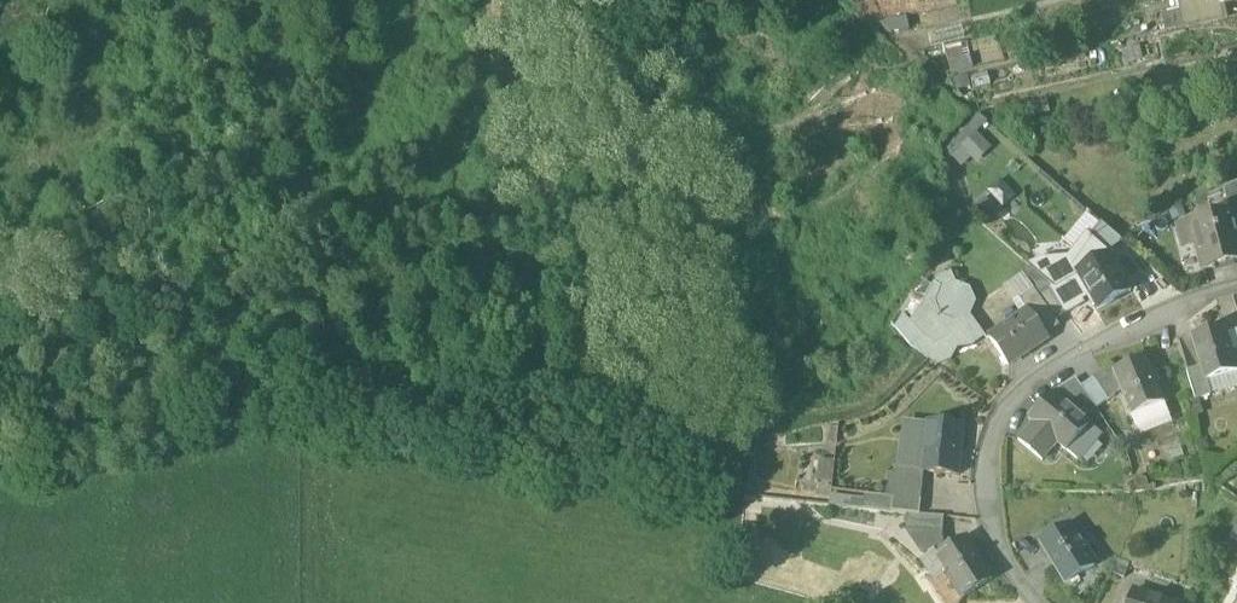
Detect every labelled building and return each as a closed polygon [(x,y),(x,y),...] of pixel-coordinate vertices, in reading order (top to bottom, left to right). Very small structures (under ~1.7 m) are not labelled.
[(1225,9),(1224,2),(1199,8),(1197,0),(1185,0),(1188,11),(1183,12),(1184,17),(1213,11),(1214,12),(1225,9)] [(1223,0),(1197,0),(1199,8),(1224,2),(1223,0)] [(1164,22),(1166,31),(1185,27),(1185,28),(1227,18),(1225,9),(1214,12),(1213,11),(1184,17),(1164,22)] [(882,28),(892,36),(910,32),(907,18),(888,22),(882,28)] [(961,45),(945,48),(951,76),(968,73),(961,45)] [(1124,51),(1127,63),(1143,59),(1140,47),(1124,51)] [(1231,84),(1236,83),(1236,64),(1228,66),(1231,84)] [(989,124),(979,115),(948,151),(951,161),(961,151),(977,135),(989,124)] [(977,135),(961,151),(977,167),(993,151),(977,135)] [(1001,182),(988,193),(1003,211),(1016,199),(1001,182)] [(1234,228),(1236,227),(1236,187),(1224,192),(1229,216),(1231,215),(1234,228)] [(1204,274),(1236,266),(1236,241),(1234,228),(1231,215),(1229,216),(1192,226),(1179,229),(1186,255),(1198,252),(1204,274)] [(1090,239),(1100,229),(1087,217),(1064,242),(1077,254),(1090,239)] [(1090,241),(1109,258),(1123,245),(1116,238),(1102,226),(1100,229),(1090,239),(1091,240),(1090,241)] [(1052,290),(1076,277),(1109,258),(1090,241),(1091,240),(1090,239),(1077,254),(1069,264),(1046,266),(1032,272),(1052,290)] [(1131,296),(1109,258),(1076,277),(1086,294),(1098,315),(1131,296)] [(1019,304),(1028,316),(1029,315),(1046,339),(1058,330),(1055,325),(1041,301),(1052,290),(1032,272),(1032,271),(1020,280),(1031,296),(1019,304)] [(910,353),(937,372),(951,365),(957,354),(975,350),(985,342),(970,320),(976,307),(970,293),(956,287),(951,276),(940,281),(945,292),(943,293),(934,288),(923,310),(922,312),(911,327),(923,342),(910,353)] [(1076,277),(1052,290),(1068,318),(1084,308),(1079,300),(1086,294),(1076,277)] [(1031,296),(1020,280),(1003,292),(1023,319),(1028,316),(1019,304),(1031,296)] [(1055,325),(1068,318),(1052,290),(1041,301),(1055,325)] [(899,317),(905,320),(911,327),(922,312),(923,310),(909,303),(899,317)] [(1048,343),(1046,339),(1029,315),(1028,316),(1023,319),(989,343),(1009,371),(1048,343)] [(895,334),(910,353),(923,342),(911,327),(905,320),(895,334)] [(1191,341),(1201,374),(1205,388),(1236,379),(1236,374),(1225,332),(1191,341)] [(1122,398),(1132,422),(1164,409),(1146,363),(1113,377),(1122,398)] [(1210,404),(1205,388),(1201,374),(1187,378),(1196,408),(1210,404)] [(1104,379),(1094,385),(1109,407),(1122,398),(1113,377),(1104,379)] [(1210,404),(1236,396),(1236,379),(1205,388),(1210,404)] [(1085,417),(1088,422),(1098,415),(1109,407),(1094,385),(1082,393),(1076,385),(1053,399),(1080,421),(1085,417)] [(1067,458),(1068,458),(1086,437),(1091,431),(1080,421),(1053,399),(1052,399),(1029,426),(1034,430),(1019,448),(1042,468),(1057,450),(1067,458)] [(1164,409),(1132,422),(1140,444),(1173,431),(1164,409)] [(922,478),(927,429),(904,427),(899,476),(922,478)] [(924,479),(957,482),(962,433),(927,429),(922,478),(924,479)] [(1096,447),(1086,437),(1068,458),(1078,467),(1096,447)] [(831,488),(834,468),(819,466),(817,487),(831,488)] [(892,519),(908,521),(920,522),(920,521),(924,479),(922,478),(899,476),(897,475),(894,506),(899,507),(892,519)] [(864,515),(865,505),(830,502),(830,512),(864,515)] [(894,506),(865,503),(865,505),(864,515),(892,519),(899,507),(894,506)] [(945,524),(920,521),(920,522),(908,521),(907,538),(943,541),(945,524)] [(1040,548),(1065,589),(1095,571),(1070,530),(1040,548)] [(907,538),(921,566),(935,557),(943,541),(907,538)] [(964,602),(965,602),(993,585),(966,544),(939,562),(935,557),(921,566),(937,588),(949,580),(964,602)] [(1134,594),(1131,602),(1161,602),(1134,594)]
